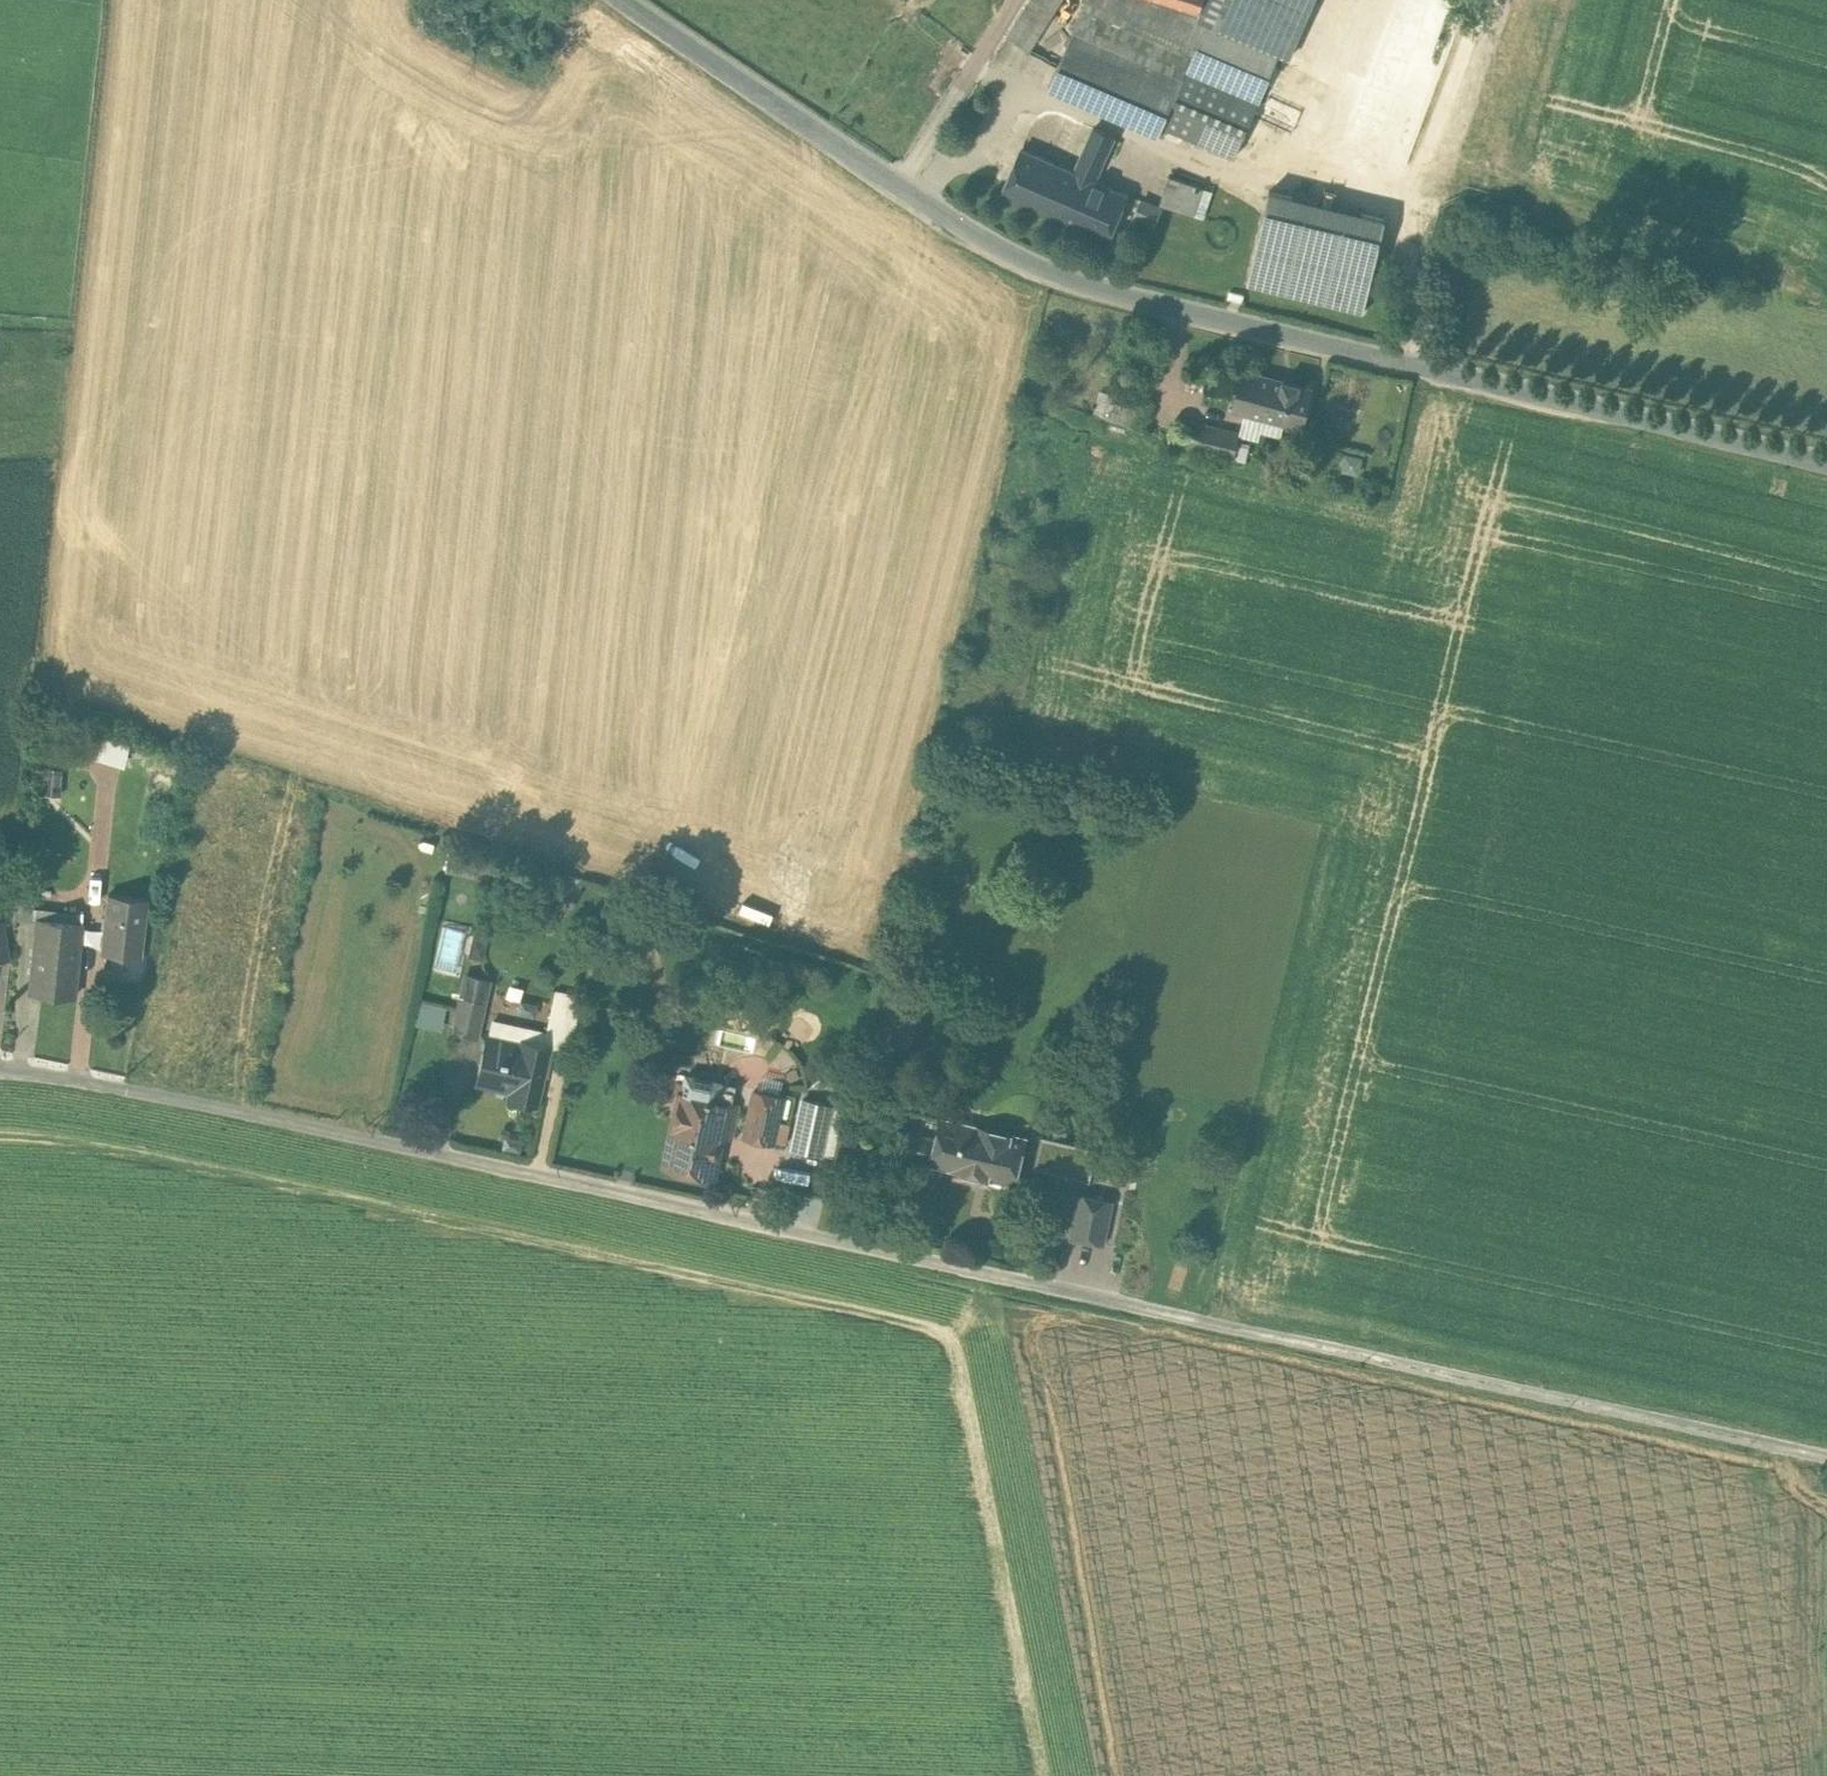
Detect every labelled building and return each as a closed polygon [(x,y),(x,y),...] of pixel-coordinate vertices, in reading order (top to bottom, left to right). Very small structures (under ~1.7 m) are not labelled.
[(1007,38),(1028,49),(1060,0),(1030,0),(1007,38)] [(1234,0),(1204,0),(1200,12),(1159,0),(1089,0),(1078,24),(1187,71),(1208,23),(1222,29),(1234,0)] [(1200,12),(1204,0),(1159,0),(1200,12)] [(1222,29),(1282,55),(1282,56),(1290,60),(1314,0),(1234,0),(1222,29)] [(1222,29),(1208,23),(1187,71),(1261,104),(1282,56),(1282,55),(1222,29)] [(1187,71),(1078,24),(1050,88),(1160,136),(1164,127),(1237,159),(1261,104),(1187,71)] [(1095,129),(1076,172),(1095,181),(1114,137),(1095,129)] [(1076,172),(1022,149),(1002,197),(1107,243),(1128,195),(1095,181),(1076,172)] [(1201,188),(1170,178),(1162,205),(1193,215),(1201,188)] [(1270,189),(1252,287),(1375,311),(1394,213),(1270,189)] [(1161,209),(1142,201),(1135,216),(1154,224),(1161,209)] [(1313,387),(1244,369),(1243,369),(1232,410),(1233,410),(1303,428),(1313,387)] [(1131,395),(1114,391),(1107,418),(1124,422),(1131,395)] [(1147,400),(1131,395),(1124,422),(1140,427),(1147,400)] [(1240,432),(1202,423),(1202,424),(1181,419),(1176,440),(1177,442),(1205,449),(1205,450),(1234,457),(1238,440),(1240,432)] [(1249,443),(1238,440),(1234,457),(1245,460),(1249,443)] [(126,763),(132,740),(104,733),(99,756),(126,763)] [(35,887),(17,885),(14,917),(32,919),(35,887)] [(146,897),(108,892),(101,950),(140,954),(146,897)] [(79,921),(37,917),(29,991),(75,995),(79,947),(82,921),(79,921)] [(486,936),(473,933),(469,954),(482,957),(486,936)] [(485,996),(461,990),(452,1032),(476,1037),(485,996)] [(415,1022),(442,1027),(446,1004),(419,999),(415,1022)] [(577,1016),(551,1011),(547,1032),(544,1045),(547,1046),(569,1051),(577,1016)] [(523,1032),(504,1028),(501,1040),(486,1037),(476,1082),(512,1090),(510,1099),(535,1105),(547,1046),(544,1045),(547,1032),(525,1027),(523,1032)] [(715,1082),(681,1075),(676,1098),(671,1097),(655,1165),(704,1177),(711,1143),(723,1134),(730,1106),(711,1101),(715,1082)] [(777,1099),(747,1091),(742,1112),(771,1120),(777,1099)] [(831,1158),(846,1108),(803,1095),(788,1145),(831,1158)] [(771,1120),(742,1112),(735,1136),(765,1144),(771,1120)] [(1007,1145),(946,1124),(932,1165),(993,1186),(1007,1145)] [(1091,1180),(1099,1150),(1041,1134),(1033,1165),(1091,1180)] [(1110,1197),(1080,1191),(1071,1234),(1102,1240),(1110,1197)]
